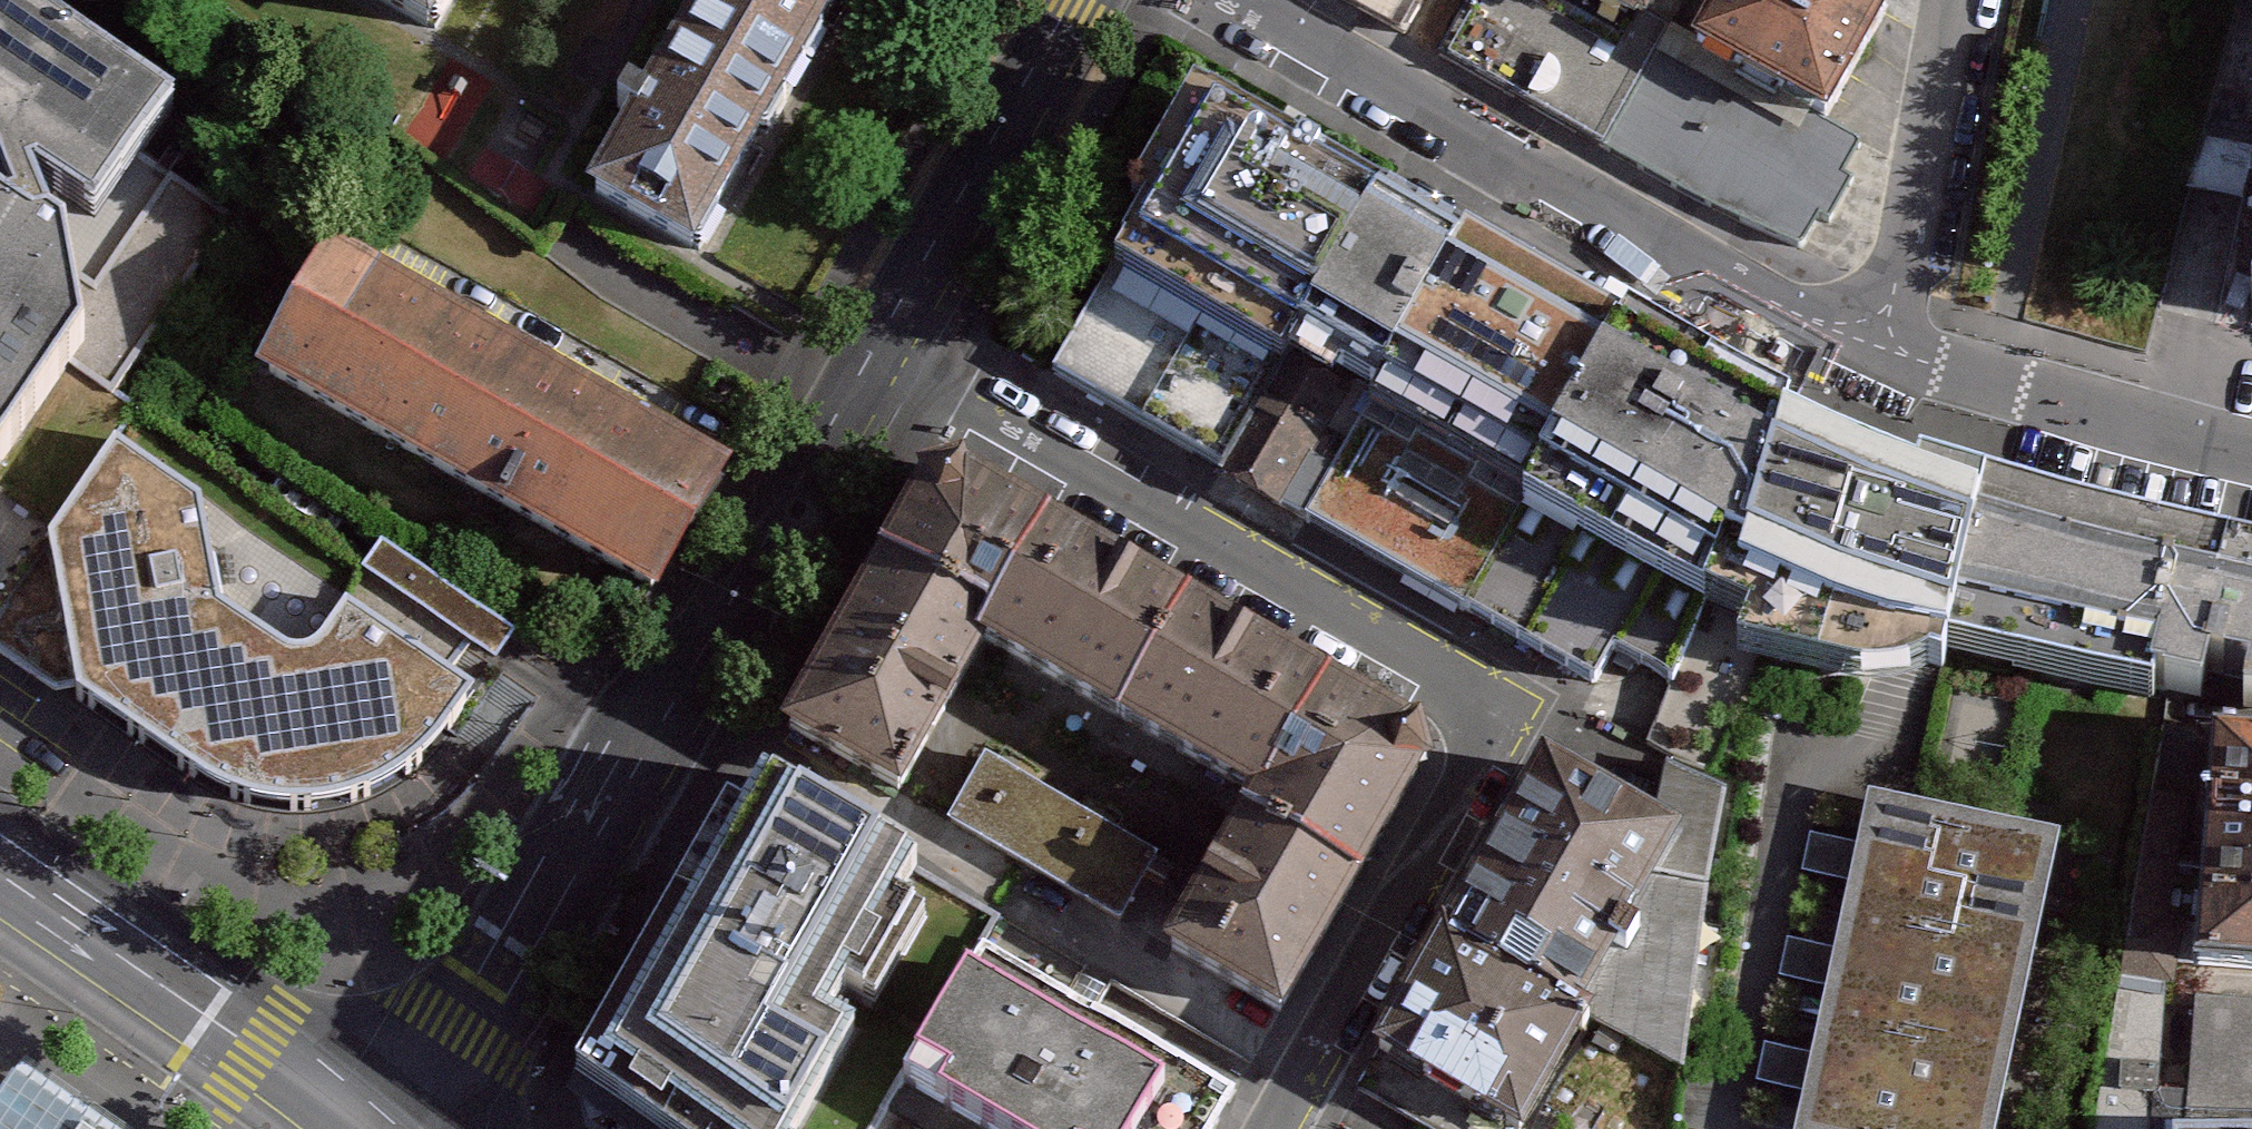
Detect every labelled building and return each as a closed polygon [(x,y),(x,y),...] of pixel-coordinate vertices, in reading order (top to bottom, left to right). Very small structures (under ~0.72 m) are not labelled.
[(452,0),(374,0),(433,34),(452,0)] [(847,0),(699,0),(589,195),(702,258),(847,0)] [(1405,29),(1421,0),(1356,0),(1405,29)] [(1624,0),(1464,0),(1437,52),(1599,147),(1682,33),(1659,20),(1624,0)] [(1671,0),(1624,0),(1659,20),(1671,0)] [(1692,40),(1833,122),(1895,15),(1869,0),(1715,0),(1692,40)] [(41,218),(130,92),(0,7),(0,190),(41,218)] [(1692,40),(1682,33),(1599,147),(1744,224),(1803,247),(1864,143),(1833,122),(1692,40)] [(1378,388),(1526,468),(1550,480),(1539,501),(1716,597),(1807,429),(1820,405),(1646,311),(1641,320),(1613,307),(1466,227),(1198,82),(1137,194),(1151,202),(1116,267),(1290,361),(1299,344),(1378,388)] [(81,350),(61,242),(47,233),(33,236),(0,214),(0,468),(81,350)] [(388,449),(464,316),(322,235),(246,369),(388,449)] [(464,316),(388,449),(532,531),(608,398),(464,316)] [(1285,515),(1357,397),(1297,360),(1225,479),(1285,515)] [(608,398),(532,531),(655,601),(731,468),(608,398)] [(1528,495),(1373,407),(1306,524),(1461,612),(1528,495)] [(1928,469),(1807,429),(1716,597),(1651,756),(1724,788),(1749,680),(1798,695),(1858,702),(1894,692),(1946,652),(1980,484),(1928,469)] [(451,736),(478,699),(343,609),(316,653),(304,658),(289,658),(276,652),(218,612),(198,508),(110,449),(42,548),(72,705),(202,793),(237,809),(279,819),(330,818),(362,806),(396,790),(425,767),(451,736)] [(922,474),(924,484),(788,727),(898,791),(981,636),(1245,787),(1158,943),(1280,1013),(1420,762),(1431,760),(1416,710),(1405,714),(975,471),(971,458),(922,474)] [(1980,484),(1946,652),(2153,699),(2155,689),(2201,699),(2208,665),(2248,674),(2242,708),(2251,709),(2251,551),(1980,484)] [(2219,732),(2198,965),(2251,969),(2251,733),(2219,732)] [(1160,854),(984,753),(946,820),(1122,920),(1160,854)] [(1555,756),(1381,1061),(1501,1128),(1546,1128),(1608,1020),(1598,1014),(1699,837),(1555,756)] [(765,770),(575,1074),(650,1128),(871,1128),(902,1078),(981,946),(998,916),(765,770)] [(1793,1128),(1982,1128),(2041,835),(1866,797),(1793,1128)] [(902,1078),(994,1128),(1206,1128),(1230,1084),(981,946),(902,1078)] [(2199,997),(2191,1128),(2251,1128),(2251,997),(2199,997)] [(0,1100),(0,1128),(110,1128),(20,1069),(0,1100)]
